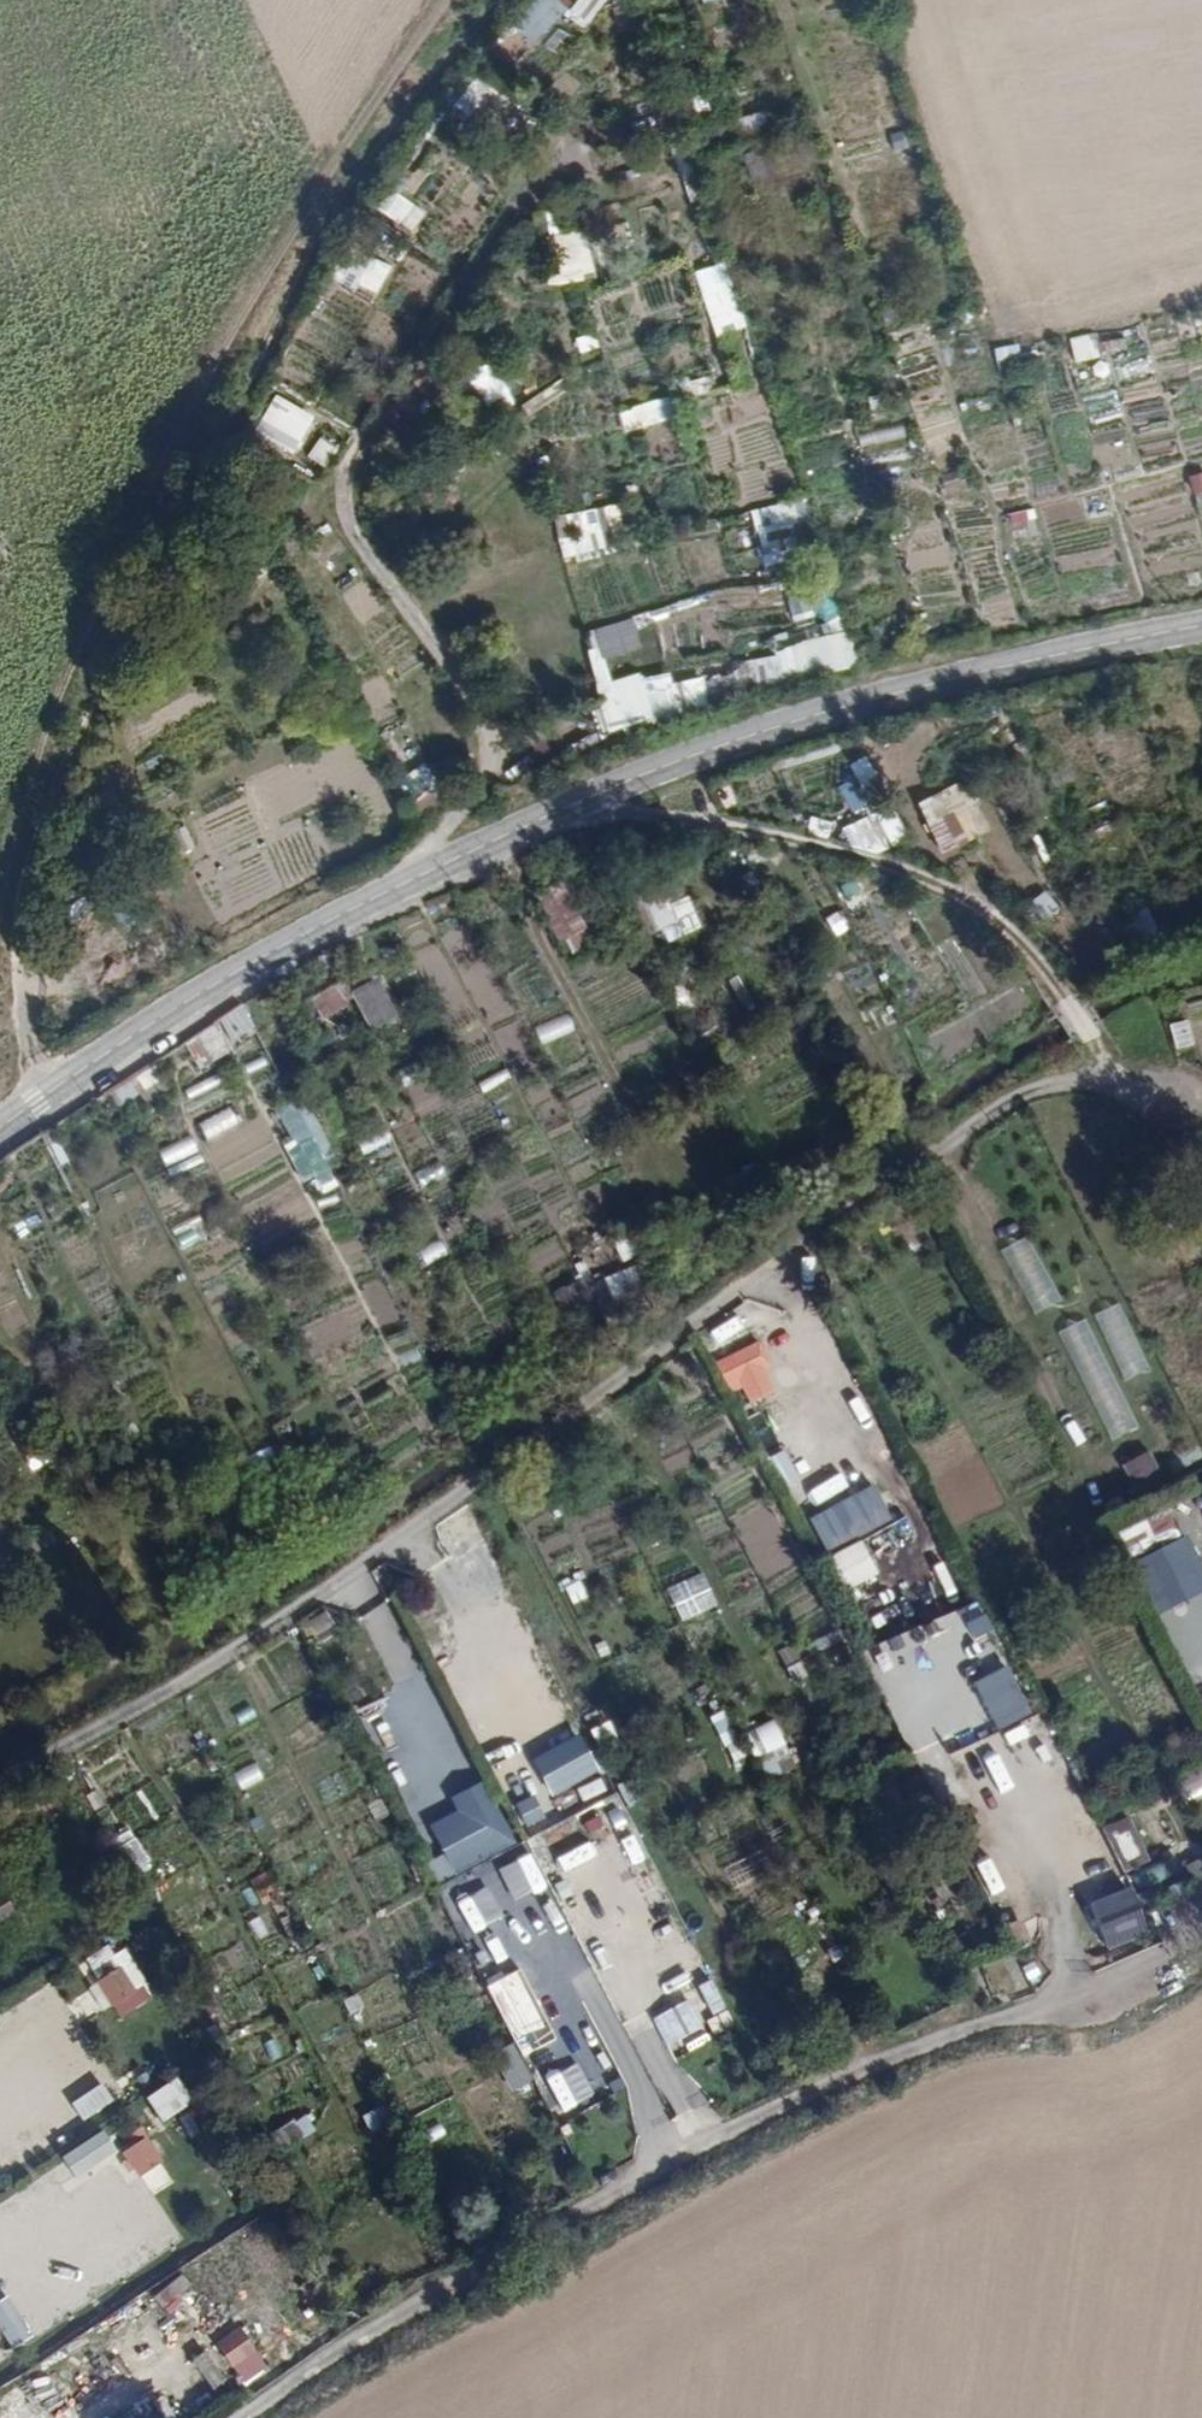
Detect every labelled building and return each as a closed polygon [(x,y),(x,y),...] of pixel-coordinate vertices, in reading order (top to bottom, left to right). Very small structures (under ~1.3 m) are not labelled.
[(601,0),(538,0),(517,34),(535,45),(555,13),(583,29),(601,0)] [(476,76),(448,102),(471,125),(498,99),(476,76)] [(369,205),(393,224),(407,206),(383,187),(369,205)] [(578,231),(549,234),(552,266),(582,263),(578,231)] [(332,277),(372,296),(385,267),(345,249),(332,277)] [(718,260),(689,269),(710,337),(740,328),(718,260)] [(1065,338),(1069,362),(1093,358),(1089,334),(1065,338)] [(477,348),(452,364),(486,414),(511,398),(477,348)] [(667,382),(670,399),(712,391),(708,374),(667,382)] [(277,394),(259,432),(302,453),(320,415),(277,394)] [(667,401),(615,406),(617,427),(669,422),(667,401)] [(310,457),(327,469),(342,448),(325,436),(310,457)] [(758,534),(805,519),(798,497),(751,512),(758,534)] [(611,503),(549,518),(559,557),(621,541),(611,503)] [(789,536),(761,543),(764,558),(793,552),(789,536)] [(697,582),(726,574),(718,543),(689,551),(697,582)] [(697,671),(591,699),(600,732),(706,704),(697,671)] [(842,812),(858,808),(850,780),(835,785),(842,812)] [(928,823),(942,848),(947,845),(950,850),(966,841),(950,811),(928,823)] [(802,836),(824,839),(827,820),(805,817),(802,836)] [(1041,890),(1025,904),(1041,923),(1057,910),(1041,890)] [(562,891),(540,902),(560,939),(562,938),(571,955),(590,945),(562,891)] [(696,930),(683,897),(665,904),(661,894),(623,909),(635,940),(672,926),(676,938),(696,930)] [(1144,908),(1126,915),(1134,938),(1153,931),(1144,908)] [(311,1000),(323,1020),(346,1006),(344,1003),(354,997),(353,994),(345,980),(311,1000)] [(375,982),(353,994),(354,997),(371,1029),(393,1017),(375,982)] [(1172,1049),(1191,1044),(1184,1019),(1165,1025),(1172,1049)] [(166,1055),(174,1068),(193,1057),(200,1069),(228,1052),(213,1025),(166,1055)] [(258,1089),(276,1078),(263,1056),(245,1067),(258,1089)] [(307,1104),(296,1110),(311,1140),(323,1161),(328,1170),(339,1164),(307,1104)] [(208,1141),(242,1124),(233,1107),(199,1123),(208,1141)] [(285,1116),(301,1145),(311,1140),(296,1110),(285,1116)] [(385,1129),(359,1141),(366,1155),(392,1143),(385,1129)] [(158,1150),(167,1168),(201,1151),(192,1134),(158,1150)] [(289,1152),(300,1173),(323,1161),(311,1140),(301,1145),(289,1152)] [(417,1189),(443,1178),(436,1163),(411,1174),(417,1189)] [(1093,1315),(1123,1381),(1149,1370),(1119,1303),(1093,1315)] [(1084,1319),(1057,1332),(1110,1441),(1136,1428),(1084,1319)] [(759,1339),(716,1361),(732,1393),(743,1387),(751,1402),(774,1391),(763,1369),(772,1365),(759,1339)] [(99,1389),(107,1403),(122,1395),(114,1381),(99,1389)] [(1146,1451),(1119,1465),(1136,1497),(1163,1484),(1146,1451)] [(861,1499),(834,1512),(847,1540),(875,1527),(861,1499)] [(1122,1563),(1175,1539),(1162,1512),(1110,1536),(1122,1563)] [(1133,1561),(1159,1615),(1201,1594),(1201,1559),(1190,1534),(1133,1561)] [(857,1543),(823,1558),(839,1592),(872,1577),(857,1543)] [(664,1589),(679,1624),(716,1609),(701,1574),(664,1589)] [(852,1625),(865,1621),(855,1593),(842,1597),(852,1625)] [(956,1610),(965,1641),(984,1636),(976,1605),(956,1610)] [(312,1641),(338,1626),(329,1611),(304,1626),(312,1641)] [(1007,1665),(973,1683),(999,1732),(1034,1714),(1007,1665)] [(466,1699),(484,1731),(514,1714),(496,1682),(466,1699)] [(543,1693),(526,1699),(537,1730),(553,1725),(543,1693)] [(720,1712),(707,1718),(730,1764),(742,1757),(720,1712)] [(773,1721),(743,1735),(756,1760),(785,1745),(773,1721)] [(582,1733),(533,1757),(552,1796),(601,1772),(582,1733)] [(239,1792),(257,1786),(248,1763),(231,1770),(239,1792)] [(1177,1782),(1186,1804),(1201,1798),(1201,1772),(1177,1782)] [(458,1811),(431,1825),(456,1873),(515,1843),(483,1780),(451,1797),(458,1811)] [(531,1796),(512,1805),(524,1829),(543,1819),(531,1796)] [(1104,1827),(1122,1873),(1147,1863),(1128,1817),(1104,1827)] [(558,1870),(593,1855),(587,1841),(552,1857),(558,1870)] [(720,1869),(730,1890),(770,1872),(760,1850),(720,1869)] [(992,1856),(975,1863),(986,1894),(1004,1887),(992,1856)] [(251,1883),(262,1903),(283,1892),(272,1872),(251,1883)] [(567,1879),(549,1886),(569,1935),(587,1928),(567,1879)] [(1090,1901),(1111,1949),(1151,1932),(1130,1884),(1090,1901)] [(16,1915),(2,1892),(0,1893),(0,1924),(16,1915)] [(1022,1922),(1000,1926),(1005,1950),(1027,1946),(1022,1922)] [(97,1984),(110,2006),(132,1992),(119,1970),(97,1984)] [(513,1974),(486,1988),(515,2044),(544,2029),(513,1974)] [(709,1981),(693,1988),(706,2017),(723,2009),(709,1981)] [(666,2048),(702,2030),(686,2000),(651,2018),(666,2048)] [(302,2058),(281,2064),(286,2083),(308,2076),(302,2058)] [(365,2113),(372,2132),(400,2121),(393,2102),(365,2113)] [(284,2124),(290,2141),(318,2132),(312,2115),(284,2124)] [(124,2155),(138,2177),(160,2163),(145,2140),(124,2155)] [(217,2345),(232,2367),(254,2352),(239,2330),(217,2345)] [(209,2350),(193,2361),(212,2389),(228,2379),(209,2350)]
